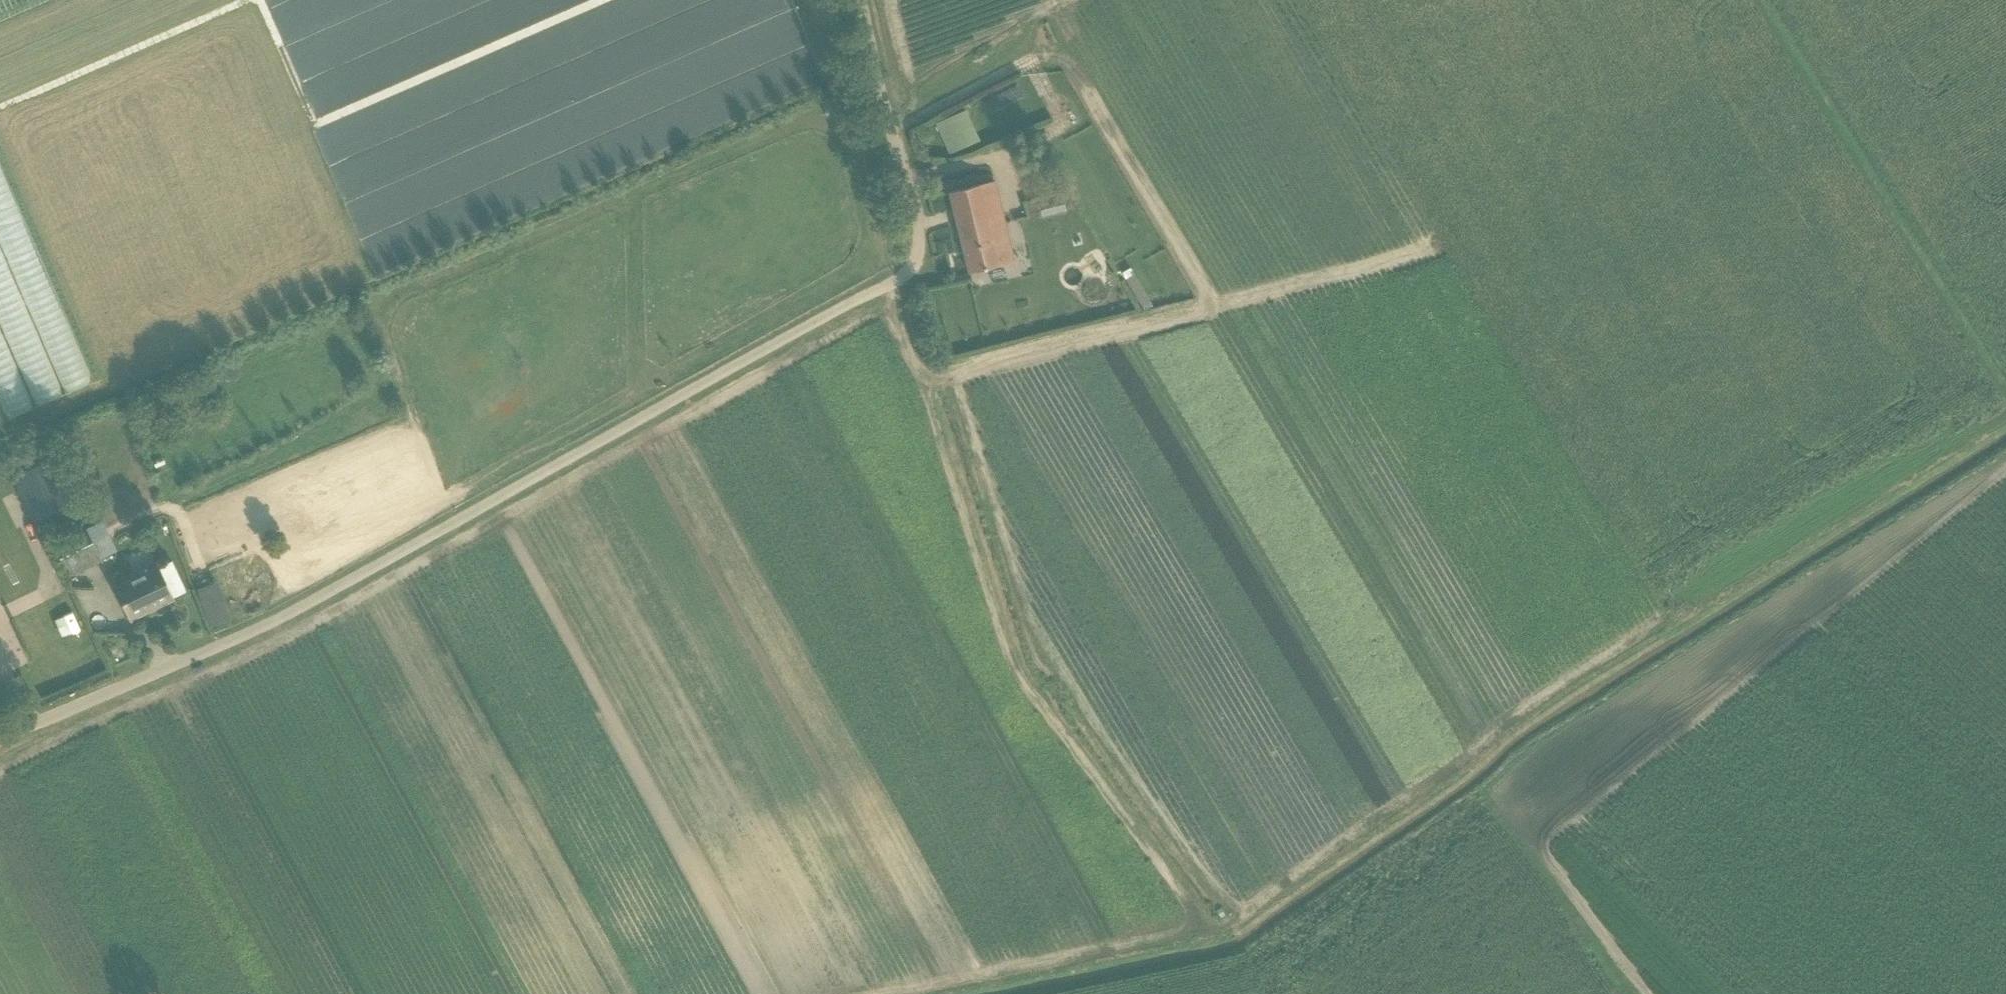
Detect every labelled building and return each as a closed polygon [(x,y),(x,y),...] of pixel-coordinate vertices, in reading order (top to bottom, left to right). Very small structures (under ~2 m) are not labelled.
[(994,181),(949,192),(969,273),(1014,261),(1010,245),(996,248),(991,226),(1005,223),(994,181)] [(13,477),(34,520),(77,500),(56,456),(13,477)] [(85,527),(53,543),(69,575),(101,560),(85,527)] [(172,598),(164,580),(158,568),(116,588),(122,600),(131,618),(172,598)] [(217,582),(197,589),(210,626),(230,619),(217,582)]
